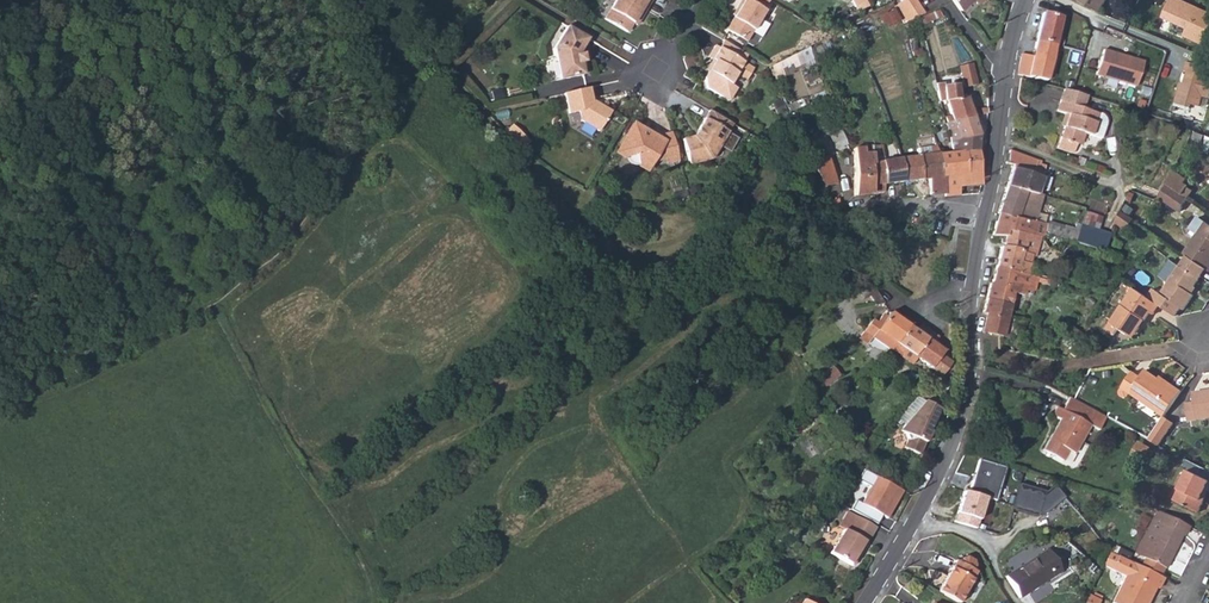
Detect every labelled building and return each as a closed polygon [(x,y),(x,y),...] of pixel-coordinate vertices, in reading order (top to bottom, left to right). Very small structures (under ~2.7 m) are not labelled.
[(605,20),(627,33),(632,25),(638,16),(642,17),(651,1),(650,0),(617,0),(605,20)] [(768,0),(743,0),(734,15),(726,28),(747,40),(765,10),(763,9),(768,0)] [(734,15),(743,0),(740,0),(732,13),(734,15)] [(899,5),(908,24),(921,18),(926,16),(916,0),(906,0),(899,5)] [(959,10),(969,0),(952,0),(959,10)] [(1077,1),(1096,12),(1100,14),(1107,0),(1077,0),(1077,1)] [(1161,19),(1198,34),(1208,8),(1190,0),(1169,0),(1161,19)] [(893,9),(877,18),(882,27),(887,25),(888,30),(890,29),(891,31),(894,29),(895,30),(901,27),(898,22),(899,22),(893,9)] [(1034,51),(1022,49),(1019,76),(1046,81),(1049,69),(1052,46),(1060,19),(1043,14),(1035,40),(1034,51)] [(635,28),(642,17),(638,16),(632,25),(635,28)] [(1077,19),(1071,34),(1079,36),(1083,24),(1079,22),(1080,20),(1077,19)] [(579,52),(587,39),(566,26),(553,49),(555,60),(546,62),(550,82),(584,74),(584,72),(587,71),(582,53),(579,54),(579,52)] [(1187,33),(1184,41),(1198,47),(1201,39),(1187,33)] [(705,80),(706,88),(723,98),(731,85),(736,76),(747,81),(754,69),(743,63),(748,56),(724,42),(719,49),(716,47),(708,58),(712,60),(715,62),(709,72),(705,80)] [(827,44),(819,46),(821,55),(830,52),(827,44)] [(814,61),(808,47),(770,67),(775,81),(784,76),(783,73),(814,61)] [(1141,61),(1101,49),(1093,75),(1133,87),(1141,61)] [(706,71),(709,72),(715,62),(712,60),(706,71)] [(1200,107),(1204,95),(1208,96),(1208,67),(1189,61),(1177,100),(1200,107)] [(972,64),(959,67),(964,88),(977,85),(972,64)] [(1057,71),(1049,69),(1046,81),(1055,82),(1057,71)] [(936,84),(941,103),(946,101),(946,102),(949,101),(952,116),(947,118),(948,123),(953,122),(972,117),(987,114),(987,105),(970,110),(966,97),(957,98),(955,86),(943,88),(942,83),(936,84)] [(737,88),(731,85),(723,98),(729,102),(737,88)] [(592,100),(589,87),(564,92),(569,113),(578,112),(581,122),(599,133),(610,112),(597,104),(595,107),(593,106),(592,100)] [(1060,102),(1083,110),(1088,96),(1080,94),(1064,89),(1060,102)] [(1064,128),(1057,148),(1073,153),(1076,144),(1080,133),(1084,134),(1090,136),(1097,139),(1103,124),(1097,115),(1083,110),(1060,102),(1057,111),(1065,114),(1068,115),(1064,128)] [(711,158),(731,123),(709,109),(693,135),(683,138),(691,164),(711,158)] [(953,122),(956,131),(957,138),(978,135),(972,117),(953,122)] [(525,146),(531,140),(514,124),(508,129),(525,146)] [(666,158),(678,155),(671,132),(654,137),(633,126),(623,145),(627,160),(637,157),(639,165),(666,158)] [(950,132),(952,145),(954,153),(977,151),(979,138),(978,136),(978,135),(957,138),(956,131),(950,132)] [(1080,146),(1084,134),(1080,133),(1076,144),(1080,146)] [(1201,145),(1205,139),(1193,133),(1190,139),(1201,145)] [(878,144),(864,146),(869,186),(883,184),(904,181),(901,158),(880,160),(878,144)] [(852,195),(870,193),(869,186),(864,146),(853,146),(852,195)] [(929,195),(944,194),(943,188),(945,188),(940,155),(937,146),(916,149),(917,157),(901,158),(904,181),(927,178),(929,195)] [(813,160),(827,155),(823,147),(809,152),(812,159),(813,160)] [(958,186),(981,184),(977,151),(954,153),(940,155),(945,188),(943,188),(944,194),(944,197),(959,195),(958,186)] [(1035,193),(1045,167),(1040,165),(1040,163),(1009,152),(1007,164),(1012,165),(1007,182),(1035,193)] [(827,155),(813,160),(824,188),(838,182),(827,155)] [(1175,174),(1166,186),(1183,197),(1189,187),(1186,184),(1187,182),(1175,174)] [(1033,221),(1041,195),(1035,193),(1007,182),(998,212),(999,212),(1033,221)] [(884,192),(883,184),(869,186),(870,193),(884,192)] [(1180,213),(1188,201),(1183,197),(1166,186),(1159,200),(1180,213)] [(1194,191),(1189,187),(1183,197),(1188,201),(1194,191)] [(893,222),(891,209),(882,211),(885,224),(893,222)] [(1086,211),(1079,227),(1073,243),(1102,252),(1109,237),(1097,233),(1103,217),(1086,211)] [(999,212),(992,235),(1005,238),(1007,229),(1039,237),(1042,238),(1043,233),(1045,224),(1033,221),(999,212)] [(1126,229),(1132,220),(1121,213),(1116,222),(1126,229)] [(1184,255),(1187,257),(1206,269),(1208,271),(1208,225),(1197,217),(1191,226),(1199,232),(1184,255)] [(1124,232),(1126,229),(1116,222),(1114,226),(1124,232)] [(1046,226),(1044,233),(1054,237),(1073,243),(1079,227),(1076,226),(1073,231),(1064,228),(1063,229),(1048,224),(1046,226)] [(1000,247),(995,270),(1027,277),(1029,272),(1028,271),(1029,263),(1033,264),(1039,237),(1007,229),(1005,238),(1003,247),(1000,247)] [(1155,290),(1148,299),(1160,307),(1175,317),(1181,309),(1184,311),(1194,296),(1190,293),(1206,269),(1187,257),(1181,266),(1173,261),(1162,277),(1170,282),(1162,295),(1155,290)] [(1010,306),(1012,294),(1030,298),(1035,278),(1027,277),(995,270),(992,283),(991,283),(986,299),(1010,306)] [(1153,315),(1160,307),(1148,299),(1133,289),(1111,323),(1129,335),(1136,335),(1142,327),(1139,321),(1142,318),(1146,321),(1151,314),(1153,315)] [(879,311),(886,307),(875,290),(867,295),(879,311)] [(986,299),(983,312),(987,314),(982,328),(999,333),(1001,334),(1002,331),(1008,332),(1013,317),(1007,316),(1010,306),(986,299)] [(870,337),(889,349),(896,344),(908,326),(889,314),(880,325),(870,337)] [(864,332),(870,337),(880,325),(872,320),(864,332)] [(916,357),(925,364),(926,362),(932,366),(940,354),(944,350),(933,343),(937,337),(928,331),(923,337),(908,326),(896,344),(889,349),(911,364),(916,357)] [(951,362),(940,354),(932,366),(926,362),(925,364),(942,375),(951,362)] [(819,374),(824,384),(840,376),(835,366),(819,374)] [(1130,393),(1164,418),(1182,392),(1171,385),(1170,387),(1145,371),(1140,378),(1132,373),(1122,387),(1122,388),(1122,389),(1122,390),(1122,391),(1122,392),(1123,392),(1123,393),(1124,393),(1124,394),(1125,394),(1126,394),(1127,394),(1128,394),(1129,394),(1129,393),(1130,393)] [(1208,416),(1208,391),(1193,394),(1194,405),(1186,406),(1188,419),(1208,416)] [(1098,430),(1105,418),(1073,400),(1068,398),(1061,411),(1057,408),(1052,418),(1059,422),(1044,452),(1063,462),(1067,453),(1073,456),(1089,426),(1098,430)] [(937,408),(924,401),(899,432),(904,435),(906,440),(902,449),(918,455),(923,443),(924,443),(929,432),(926,431),(937,408)] [(1172,424),(1164,418),(1149,440),(1159,446),(1172,424)] [(1003,468),(978,462),(970,495),(959,492),(953,519),(975,525),(982,497),(995,500),(1003,468)] [(1174,502),(1198,513),(1204,502),(1201,501),(1206,490),(1208,492),(1208,481),(1189,471),(1174,502)] [(864,472),(858,482),(871,489),(861,506),(856,503),(852,510),(878,524),(883,515),(888,519),(896,504),(894,503),(896,499),(898,501),(903,493),(864,472)] [(1044,491),(1018,485),(1012,508),(1037,515),(1038,512),(1040,517),(1064,496),(1052,485),(1044,491)] [(1184,536),(1188,527),(1156,511),(1151,520),(1160,524),(1143,557),(1144,558),(1163,567),(1164,568),(1181,535),(1184,536)] [(858,517),(848,512),(839,526),(845,530),(849,532),(858,517)] [(832,552),(854,565),(862,552),(860,550),(865,542),(867,543),(876,527),(858,517),(849,532),(845,530),(832,552)] [(1135,553),(1143,557),(1160,524),(1151,520),(1135,553)] [(1047,550),(1006,576),(1019,597),(1060,571),(1047,550)] [(1103,565),(1111,569),(1118,556),(1110,552),(1103,565)] [(935,590),(956,601),(973,570),(969,568),(971,564),(970,558),(963,555),(958,556),(956,560),(952,558),(935,590)] [(1162,579),(1158,577),(1139,567),(1132,564),(1118,556),(1111,569),(1126,577),(1112,602),(1148,602),(1155,589),(1157,590),(1162,579)] [(1158,577),(1163,567),(1144,558),(1139,567),(1158,577)] [(1088,595),(1084,602),(1099,602),(1100,601),(1088,595)]
